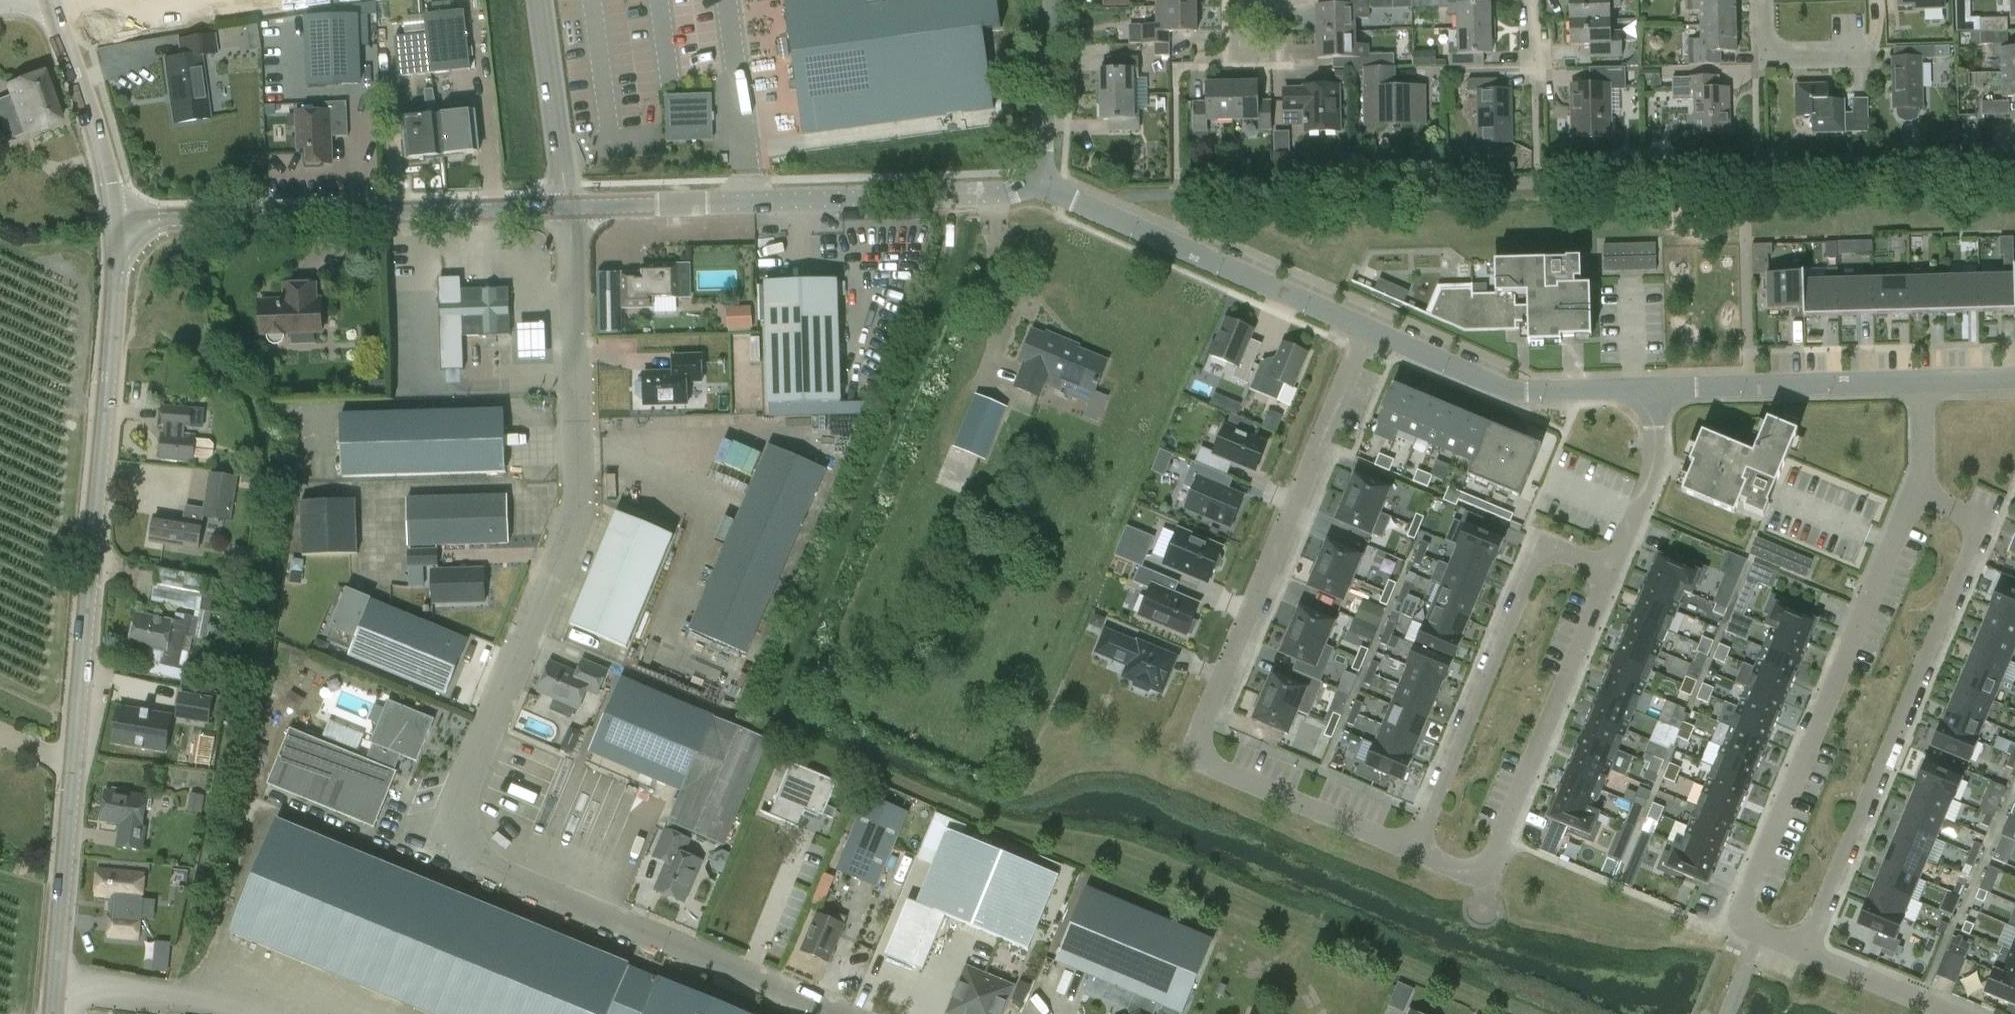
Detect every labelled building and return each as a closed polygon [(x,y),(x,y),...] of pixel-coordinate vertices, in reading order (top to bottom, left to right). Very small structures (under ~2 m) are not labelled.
[(423,15),(422,0),(413,0),(414,20),(424,19),(423,15)] [(423,15),(424,19),(425,34),(429,74),(470,70),(464,11),(452,12),(451,0),(448,0),(431,2),(432,14),(423,15)] [(805,137),(993,111),(983,36),(1001,33),(997,0),(786,0),(805,137)] [(1316,34),(1355,33),(1355,20),(1370,19),(1370,8),(1392,8),(1392,0),(1327,0),(1326,6),(1316,7),(1316,34)] [(1490,29),(1490,4),(1482,4),(1481,0),(1448,0),(1448,14),(1457,14),(1457,30),(1490,29)] [(1570,20),(1609,19),(1609,7),(1620,7),(1619,0),(1570,0),(1570,20)] [(1700,24),(1735,24),(1734,0),(1687,0),(1687,11),(1692,11),(1700,11),(1700,24)] [(1923,6),(1923,9),(1944,8),(1944,0),(1898,0),(1898,6),(1923,6)] [(1139,27),(1129,27),(1129,45),(1139,44),(1154,44),(1169,44),(1169,32),(1196,32),(1196,7),(1156,8),(1156,26),(1139,26),(1139,27)] [(359,83),(356,16),(306,18),(309,85),(359,83)] [(2007,18),(1969,19),(1970,29),(1980,29),(2008,28),(2007,18)] [(1571,46),(1596,45),(1596,57),(1621,56),(1620,32),(1610,32),(1609,19),(1570,20),(1571,46)] [(1721,64),(1721,52),(1736,51),(1735,24),(1700,24),(1701,40),(1687,40),(1688,65),(1712,64),(1721,64)] [(1993,57),(2001,57),(2001,72),(2014,72),(2014,48),(2003,48),(2003,44),(2008,44),(2008,28),(1980,29),(1980,45),(1993,44),(1993,57)] [(1482,54),(1491,54),(1490,29),(1457,30),(1457,45),(1449,45),(1449,66),(1483,65),(1482,54)] [(1332,68),(1363,68),(1394,68),(1394,54),(1370,54),(1369,46),(1355,46),(1355,33),(1316,34),(1316,58),(1332,58),(1332,68)] [(209,119),(201,57),(217,55),(215,34),(176,39),(178,57),(163,59),(172,124),(209,119)] [(398,78),(429,74),(425,34),(394,38),(398,78)] [(1155,56),(1169,55),(1169,44),(1154,44),(1155,56)] [(1899,119),(1903,121),(1906,122),(1911,122),(1914,121),(1917,119),(1919,116),(1920,114),(1920,111),(1920,108),(1922,108),(1920,58),(1927,58),(1927,61),(1934,61),(1934,58),(1949,58),(1949,48),(1934,48),(1934,46),(1906,47),(1906,58),(1892,58),(1893,108),(1896,108),(1896,110),(1896,114),(1897,117),(1899,119)] [(1621,67),(1624,67),(1637,67),(1637,51),(1633,51),(1633,58),(1628,63),(1621,63),(1621,67)] [(1099,70),(1100,95),(1134,94),(1133,79),(1138,79),(1138,58),(1108,59),(1108,70),(1099,70)] [(1589,85),(1571,86),(1572,137),(1610,136),(1609,90),(1625,90),(1624,67),(1589,68),(1589,85)] [(1424,124),(1424,86),(1394,87),(1394,68),(1363,68),(1364,126),(1424,124)] [(1346,83),(1346,70),(1335,70),(1335,83),(1346,83)] [(2007,101),(2007,97),(2014,97),(2014,72),(2001,72),(2002,97),(2000,97),(2000,101),(1981,101),(1981,115),(2010,114),(2009,101),(2007,101)] [(0,99),(0,127),(5,140),(23,134),(60,121),(44,74),(6,86),(10,96),(0,99)] [(1695,134),(1728,133),(1727,89),(1716,89),(1716,77),(1672,78),(1672,100),(1694,100),(1695,134)] [(1496,90),(1496,78),(1467,79),(1467,91),(1477,92),(1478,143),(1511,142),(1510,90),(1496,90)] [(1258,82),(1232,83),(1232,121),(1258,120),(1258,131),(1272,131),(1271,101),(1258,100),(1258,82)] [(1193,133),(1208,132),(1207,121),(1232,121),(1232,83),(1205,83),(1205,102),(1193,102),(1193,133)] [(1844,132),(1843,100),(1828,100),(1828,84),(1795,85),(1796,118),(1811,117),(1811,133),(1844,132)] [(1339,85),(1302,86),(1302,88),(1283,88),(1283,111),(1283,126),(1303,126),(1303,132),(1340,131),(1339,85)] [(403,116),(402,116),(402,120),(407,160),(440,156),(443,155),(438,116),(434,89),(424,90),(426,103),(428,102),(429,106),(402,109),(403,116)] [(1139,110),(1134,110),(1134,94),(1100,95),(1100,119),(1109,119),(1109,131),(1139,130),(1139,110)] [(710,96),(666,97),(668,140),(710,139),(710,96)] [(1868,98),(1852,98),(1852,133),(1868,132),(1868,98)] [(347,137),(346,102),(323,103),(323,112),(296,114),(298,149),(302,149),(303,164),(305,168),(321,168),(321,164),(331,163),(330,137),(347,137)] [(474,112),(438,116),(443,155),(478,152),(474,112)] [(1923,147),(1923,164),(1957,163),(1957,161),(1957,146),(1923,147)] [(1292,174),(1290,153),(1272,154),(1274,175),(1292,174)] [(1604,272),(1656,271),(1656,244),(1604,245),(1604,272)] [(2012,266),(2012,256),(2004,256),(2004,266),(2012,266)] [(1441,290),(1429,316),(1465,332),(1505,330),(1516,330),(1516,322),(1528,321),(1528,343),(1561,342),(1561,338),(1591,337),(1590,286),(1589,286),(1576,287),(1575,279),(1581,279),(1581,258),(1566,259),(1566,260),(1546,261),(1495,262),(1496,293),(1473,294),(1473,284),(1471,284),(1471,289),(1441,290)] [(634,273),(632,273),(620,273),(621,298),(621,308),(648,308),(648,298),(690,297),(688,264),(641,265),(642,280),(634,280),(634,273)] [(1838,269),(1801,270),(1801,273),(1802,281),(1802,309),(1803,317),(1838,316),(1838,280),(1838,269)] [(1802,281),(1801,273),(1766,274),(1766,279),(1763,279),(1763,291),(1766,291),(1767,310),(1802,309),(1802,281)] [(2014,276),(1980,277),(1980,313),(2014,312),(2014,299),(2014,276)] [(1944,313),(1944,277),(1909,278),(1909,314),(1944,313)] [(1944,313),(1980,313),(1980,277),(1944,277),(1944,313)] [(1873,315),(1909,314),(1909,278),(1873,279),(1873,315)] [(1379,279),(1374,292),(1372,296),(1401,309),(1408,291),(1379,279)] [(1873,315),(1873,279),(1838,280),(1838,316),(1873,315)] [(836,280),(765,282),(768,405),(840,403),(836,280)] [(284,338),(284,336),(288,336),(288,334),(321,332),(320,299),(316,299),(315,284),(295,285),(296,299),(260,300),(261,335),(262,335),(263,338),(267,337),(267,339),(269,343),(274,345),(278,345),(282,342),(284,338)] [(440,304),(439,304),(441,370),(465,369),(464,336),(479,336),(497,335),(511,335),(510,288),(462,289),(440,290),(440,304)] [(621,308),(621,298),(599,299),(600,339),(622,338),(621,308)] [(751,305),(723,306),(724,330),(752,329),(751,305)] [(1254,329),(1227,318),(1217,342),(1214,340),(1208,354),(1237,366),(1232,377),(1246,383),(1255,361),(1243,355),(1254,329)] [(548,328),(520,329),(521,365),(550,364),(548,328)] [(1023,364),(1014,387),(1038,397),(1044,385),(1057,390),(1060,383),(1061,380),(1092,393),(1094,393),(1094,391),(1107,362),(1069,346),(1070,343),(1045,332),(1044,336),(1032,331),(1018,362),(1023,364)] [(1308,353),(1282,342),(1272,366),(1262,362),(1263,360),(1261,360),(1249,390),(1277,401),(1284,384),(1293,388),(1308,353)] [(641,380),(637,385),(637,396),(642,401),(645,401),(645,407),(690,406),(690,386),(702,386),(701,356),(673,357),(674,373),(644,374),(644,380),(641,380)] [(213,380),(214,386),(217,389),(223,389),(226,385),(226,380),(223,377),(217,376),(213,380)] [(1379,422),(1398,430),(1413,393),(1393,384),(1377,425),(1378,425),(1379,422)] [(1413,393),(1398,430),(1417,438),(1432,401),(1413,393)] [(954,447),(984,459),(1005,408),(975,395),(954,447)] [(1417,438),(1436,446),(1452,409),(1432,401),(1417,438)] [(167,433),(161,432),(159,459),(192,462),(193,458),(209,459),(213,455),(214,445),(210,440),(194,439),(195,436),(185,434),(186,427),(190,428),(192,407),(162,405),(161,426),(167,426),(167,433)] [(1452,409),(1436,446),(1455,454),(1471,417),(1452,409)] [(505,472),(503,411),(340,416),(342,477),(505,472)] [(1455,454),(1473,462),(1489,424),(1471,417),(1455,454)] [(1695,465),(1683,492),(1715,506),(1734,514),(1740,501),(1746,503),(1744,509),(1763,517),(1768,504),(1776,485),(1789,454),(1798,432),(1768,419),(1753,454),(1703,432),(1690,462),(1695,465)] [(1519,497),(1541,446),(1489,424),(1473,462),(1467,476),(1519,497)] [(1201,447),(1195,461),(1221,471),(1226,459),(1254,471),(1266,443),(1226,427),(1215,453),(1201,447)] [(746,654),(825,469),(768,445),(688,630),(746,654)] [(1152,470),(1165,474),(1171,452),(1158,448),(1152,470)] [(1383,468),(1387,457),(1380,454),(1375,465),(1383,468)] [(1395,460),(1387,457),(1383,468),(1390,471),(1395,460)] [(1191,462),(1182,486),(1192,490),(1184,509),(1231,528),(1243,496),(1222,488),(1227,477),(1191,462)] [(1421,484),(1425,473),(1418,470),(1413,480),(1421,484)] [(204,509),(203,517),(231,521),(238,476),(210,472),(204,509)] [(1349,482),(1343,496),(1381,512),(1391,488),(1356,473),(1352,483),(1349,482)] [(1433,476),(1425,473),(1421,484),(1428,487),(1433,476)] [(1458,500),(1461,492),(1448,487),(1445,494),(1443,500),(1456,505),(1458,500)] [(1458,500),(1484,511),(1487,503),(1461,492),(1458,500)] [(408,547),(508,543),(506,495),(407,499),(408,547)] [(1342,508),(1337,519),(1383,539),(1392,517),(1388,515),(1381,512),(1343,496),(1339,507),(1342,508)] [(1440,514),(1444,501),(1431,498),(1427,511),(1440,514)] [(358,554),(356,499),(300,501),(302,556),(358,554)] [(1487,503),(1484,511),(1510,521),(1513,514),(1487,503)] [(150,542),(197,550),(204,509),(185,506),(183,520),(155,516),(150,542)] [(1466,525),(1457,545),(1459,546),(1460,546),(1495,561),(1504,540),(1484,531),(1489,520),(1466,510),(1461,523),(1466,525)] [(626,648),(672,536),(632,519),(616,512),(570,624),(626,648)] [(1412,524),(1419,527),(1424,516),(1417,513),(1412,524)] [(1415,538),(1419,527),(1412,524),(1408,535),(1415,538)] [(1142,566),(1154,537),(1128,526),(1115,555),(1139,565),(1142,566)] [(1163,563),(1208,581),(1213,569),(1218,567),(1221,560),(1219,556),(1221,550),(1176,531),(1163,563)] [(1812,561),(1757,538),(1750,555),(1805,578),(1812,561)] [(2005,557),(2007,558),(2008,556),(2014,559),(2014,540),(2013,539),(2006,556),(2005,557)] [(1321,548),(1315,563),(1353,578),(1363,554),(1328,540),(1324,550),(1321,548)] [(1422,541),(1417,552),(1425,555),(1430,544),(1422,541)] [(1459,546),(1451,566),(1457,569),(1487,581),(1495,561),(1460,546),(1459,546)] [(424,567),(439,566),(438,548),(407,550),(409,586),(425,585),(424,567)] [(1425,555),(1417,552),(1413,563),(1420,566),(1425,555)] [(1683,564),(1657,553),(1647,577),(1684,592),(1691,595),(1696,583),(1699,584),(1706,569),(1684,560),(1683,564)] [(1314,575),(1309,586),(1343,600),(1353,578),(1315,563),(1311,574),(1314,575)] [(1139,565),(1133,581),(1150,588),(1138,615),(1185,635),(1187,632),(1191,634),(1196,622),(1192,620),(1199,604),(1160,588),(1165,577),(1142,566),(1139,565)] [(1451,566),(1443,586),(1478,601),(1487,581),(1457,569),(1451,566)] [(483,568),(431,570),(432,604),(484,602),(483,568)] [(211,612),(218,582),(207,580),(207,579),(200,577),(200,576),(182,572),(182,573),(178,572),(178,573),(158,569),(151,602),(200,612),(200,611),(209,612),(211,612)] [(1723,585),(1718,597),(1731,603),(1736,591),(1740,580),(1727,575),(1723,585)] [(1676,612),(1684,592),(1647,577),(1638,597),(1676,612)] [(1385,591),(1392,594),(1396,583),(1389,580),(1385,591)] [(1405,581),(1401,592),(1408,595),(1413,584),(1405,581)] [(1992,607),(2014,617),(2014,588),(2002,583),(1992,607)] [(1443,586),(1434,606),(1470,621),(1478,601),(1443,586)] [(1736,605),(1733,612),(1734,612),(1745,617),(1748,610),(1754,595),(1743,590),(1736,605)] [(348,591),(334,628),(357,638),(372,600),(348,591)] [(1387,605),(1392,594),(1385,591),(1380,602),(1387,605)] [(1408,595),(1401,592),(1396,603),(1404,607),(1408,595)] [(1667,632),(1676,612),(1638,597),(1630,617),(1667,632)] [(1718,597),(1715,604),(1716,605),(1728,610),(1731,603),(1718,597)] [(1764,626),(1771,629),(1808,644),(1818,620),(1792,609),(1793,606),(1772,597),(1766,612),(1769,614),(1764,626)] [(357,638),(350,656),(444,695),(467,640),(372,600),(357,638)] [(1348,631),(1372,639),(1382,607),(1358,600),(1348,631)] [(1728,610),(1716,605),(1713,612),(1725,617),(1728,610)] [(1434,606),(1426,626),(1462,641),(1470,621),(1434,606)] [(1294,615),(1288,629),(1298,634),(1325,645),(1334,621),(1301,607),(1297,616),(1294,615)] [(1991,608),(1983,628),(2014,641),(2014,618),(1991,608)] [(136,612),(128,648),(158,654),(156,663),(153,673),(182,680),(184,670),(191,637),(203,640),(209,612),(200,611),(200,612),(199,618),(186,616),(184,624),(136,612)] [(1745,617),(1733,612),(1730,619),(1742,624),(1745,617)] [(1659,652),(1667,632),(1630,617),(1622,637),(1659,652)] [(1389,621),(1384,632),(1392,635),(1396,624),(1389,621)] [(1424,625),(1415,645),(1444,657),(1454,661),(1462,641),(1426,626),(1424,625)] [(1974,648),(2008,662),(2014,645),(2014,641),(1983,628),(1974,648)] [(1286,642),(1282,652),(1298,659),(1294,670),(1320,681),(1334,648),(1325,645),(1298,634),(1288,629),(1283,640),(1286,642)] [(1762,649),(1800,664),(1808,644),(1771,629),(1762,649)] [(1105,630),(1098,647),(1129,659),(1129,660),(1123,676),(1132,680),(1132,685),(1147,692),(1151,687),(1161,692),(1171,669),(1159,664),(1164,653),(1137,641),(1137,643),(1105,630)] [(1392,635),(1384,632),(1379,643),(1387,646),(1392,635)] [(1651,672),(1659,652),(1622,637),(1613,656),(1651,672)] [(1700,644),(1711,649),(1714,642),(1703,637),(1700,644)] [(1708,657),(1711,649),(1700,644),(1697,652),(1708,657)] [(1720,644),(1717,651),(1728,656),(1731,649),(1720,644)] [(1415,645),(1407,665),(1410,666),(1436,677),(1445,681),(1454,661),(1444,657),(1415,645)] [(1357,658),(1364,661),(1368,650),(1361,647),(1357,658)] [(2000,682),(2008,662),(1974,648),(1966,668),(2000,682)] [(1754,668),(1791,684),(1800,664),(1762,649),(1754,668)] [(1728,656),(1717,651),(1714,659),(1725,663),(1728,656)] [(1643,692),(1651,672),(1613,656),(1605,676),(1643,692)] [(1359,672),(1364,661),(1357,658),(1352,669),(1359,672)] [(1372,661),(1367,672),(1375,675),(1380,664),(1372,661)] [(583,662),(578,674),(550,663),(538,691),(578,708),(586,689),(596,694),(606,671),(583,662)] [(1410,666),(1401,686),(1414,691),(1437,701),(1445,681),(1436,677),(1410,666)] [(1746,688),(1783,704),(1791,684),(1754,668),(1746,688)] [(1966,668),(1958,688),(1991,702),(2000,682),(1966,668)] [(1266,681),(1260,696),(1271,700),(1297,711),(1309,716),(1317,694),(1322,682),(1320,681),(1294,670),(1289,681),(1272,674),(1269,683),(1266,681)] [(1344,671),(1337,688),(1349,693),(1355,675),(1344,671)] [(1375,675),(1367,672),(1363,683),(1370,686),(1375,675)] [(1635,710),(1643,692),(1605,676),(1598,695),(1635,710)] [(714,717),(632,682),(620,677),(588,752),(632,770),(682,792),(668,823),(723,846),(769,740),(714,717)] [(1686,677),(1683,684),(1695,689),(1698,682),(1686,677)] [(1695,689),(1683,684),(1680,691),(1692,696),(1695,689)] [(1700,691),(1711,696),(1714,689),(1703,684),(1700,691)] [(1401,686),(1393,706),(1419,717),(1429,721),(1437,701),(1414,691),(1401,686)] [(1738,708),(1775,724),(1783,704),(1746,688),(1738,708)] [(1983,722),(1991,702),(1958,688),(1950,707),(1983,722)] [(1708,703),(1711,696),(1700,691),(1697,698),(1708,703)] [(180,695),(176,719),(208,724),(212,700),(180,695)] [(1627,730),(1635,710),(1598,695),(1589,715),(1627,730)] [(1258,708),(1254,719),(1288,733),(1297,711),(1271,700),(1260,696),(1255,707),(1258,708)] [(397,772),(394,770),(401,755),(416,762),(434,719),(388,700),(370,743),(372,744),(366,759),(290,728),(267,784),(374,828),(397,772)] [(1356,701),(1351,712),(1358,715),(1363,704),(1356,701)] [(1393,706),(1385,726),(1411,737),(1420,741),(1429,721),(1419,717),(1393,706)] [(1942,727),(1976,741),(1983,722),(1950,707),(1942,727)] [(172,716),(119,708),(113,743),(166,752),(172,716)] [(1729,728),(1766,744),(1775,724),(1738,708),(1729,728)] [(1358,715),(1351,712),(1346,723),(1354,726),(1358,715)] [(1334,713),(1329,724),(1336,727),(1341,716),(1334,713)] [(1627,730),(1589,715),(1581,734),(1619,750),(1627,730)] [(1681,729),(1684,722),(1672,717),(1669,725),(1681,729)] [(322,733),(345,741),(350,728),(327,720),(322,733)] [(1695,727),(1684,722),(1681,729),(1692,734),(1695,727)] [(1336,727),(1329,724),(1324,735),(1332,738),(1336,727)] [(1666,732),(1678,737),(1679,733),(1681,729),(1669,725),(1666,732)] [(1385,726),(1376,746),(1382,748),(1412,760),(1420,741),(1411,737),(1385,726)] [(1939,726),(1931,746),(1970,762),(1978,742),(1976,741),(1942,727),(1939,726)] [(1722,746),(1759,763),(1766,744),(1729,728),(1722,746)] [(1689,742),(1692,734),(1681,729),(1679,733),(1678,737),(1689,742)] [(1611,770),(1619,750),(1581,734),(1573,754),(1611,770)] [(2007,754),(2010,755),(2014,757),(2014,744),(2012,743),(2007,754)] [(208,764),(211,748),(190,745),(188,761),(208,764)] [(1361,762),(1356,775),(1379,784),(1386,787),(1391,776),(1403,781),(1412,760),(1382,748),(1376,746),(1374,745),(1366,764),(1361,762)] [(1713,766),(1750,782),(1759,763),(1722,746),(1713,766)] [(1611,770),(1573,754),(1564,774),(1602,790),(1611,770)] [(2014,765),(2014,757),(2010,755),(2006,767),(2013,770),(2014,765)] [(1653,756),(1650,764),(1662,768),(1665,761),(1653,756)] [(557,760),(535,812),(548,818),(570,766),(557,760)] [(1925,760),(1915,784),(1918,785),(1951,799),(1954,800),(1964,776),(1925,760)] [(836,782),(790,763),(768,815),(798,828),(803,815),(813,819),(815,816),(819,814),(822,816),(823,814),(833,818),(836,809),(827,805),(836,782)] [(1662,768),(1650,764),(1647,771),(1659,776),(1662,768)] [(1670,764),(1667,771),(1678,776),(1681,769),(1670,764)] [(1705,786),(1742,802),(1750,782),(1713,766),(1705,786)] [(1678,776),(1667,771),(1663,778),(1675,783),(1678,776)] [(595,832),(608,779),(586,773),(572,826),(595,832)] [(1594,810),(1602,790),(1564,774),(1556,794),(1594,810)] [(1942,819),(1951,799),(1918,785),(1909,805),(1942,819)] [(1697,806),(1734,822),(1742,802),(1705,786),(1697,806)] [(105,790),(100,821),(120,824),(116,846),(142,850),(145,827),(142,827),(144,810),(148,811),(151,808),(153,801),(150,798),(146,797),(121,793),(120,789),(113,788),(110,791),(105,790)] [(1652,792),(1651,792),(1640,788),(1637,796),(1648,801),(1652,792)] [(908,811),(866,793),(835,867),(877,884),(908,811)] [(1546,818),(1572,829),(1571,832),(1592,841),(1598,826),(1596,825),(1601,813),(1594,810),(1556,794),(1546,818)] [(1637,796),(1634,804),(1645,808),(1648,801),(1637,796)] [(1984,799),(1979,810),(1986,813),(1994,817),(1999,805),(1991,802),(1984,799)] [(1653,803),(1650,810),(1662,815),(1665,808),(1653,803)] [(1645,808),(1634,804),(1631,811),(1642,816),(1645,808)] [(1934,839),(1942,819),(1909,805),(1900,825),(1934,839)] [(1688,826),(1725,842),(1734,822),(1697,806),(1688,826)] [(1662,815),(1650,810),(1647,818),(1659,823),(1662,815)] [(918,859),(933,865),(917,904),(907,900),(884,955),(921,970),(944,915),(1027,950),(1058,876),(1062,866),(1034,854),(1030,864),(962,836),(966,826),(938,813),(918,859)] [(1994,817),(1986,813),(1982,825),(1989,828),(1994,817)] [(2002,836),(2010,839),(2013,841),(2014,836),(2014,815),(2011,814),(2002,836)] [(230,932),(429,1013),(747,1013),(659,978),(658,979),(632,968),(629,967),(629,966),(276,820),(230,932)] [(1622,831),(1617,842),(1628,847),(1629,847),(1636,828),(1625,824),(1622,831)] [(1934,839),(1900,825),(1892,845),(1926,859),(1934,839)] [(1680,846),(1717,862),(1725,842),(1688,826),(1680,846)] [(684,901),(700,862),(682,854),(688,840),(665,830),(654,856),(667,862),(655,889),(684,901)] [(1639,838),(1634,849),(1645,854),(1653,836),(1642,831),(1639,838)] [(2002,836),(1998,845),(2006,849),(2010,839),(2002,836)] [(1665,854),(1659,869),(1680,878),(1681,875),(1707,886),(1717,862),(1680,846),(1673,843),(1668,855),(1665,854)] [(1970,854),(1977,857),(1982,846),(1974,843),(1970,854)] [(1918,879),(1926,859),(1892,845),(1884,865),(1918,879)] [(1972,868),(1977,857),(1970,854),(1965,865),(1972,868)] [(1884,865),(1876,885),(1910,899),(1919,902),(1927,883),(1918,879),(1884,865)] [(1995,883),(2000,870),(1989,865),(1984,878),(1995,883)] [(97,870),(94,896),(112,897),(111,912),(140,915),(144,874),(97,870)] [(813,900),(822,903),(830,876),(820,873),(813,900)] [(1953,893),(1960,897),(1965,885),(1958,882),(1953,893)] [(1901,919),(1910,899),(1876,885),(1875,885),(1867,905),(1901,919)] [(1158,1004),(1182,1013),(1212,939),(1087,887),(1055,962),(1133,994),(1127,1009),(1129,1013),(1153,1013),(1158,1004)] [(1979,890),(1976,899),(1983,902),(1987,893),(1979,890)] [(1956,908),(1960,897),(1953,893),(1948,905),(1956,908)] [(1901,919),(1867,905),(1865,904),(1856,924),(1884,936),(1878,948),(1901,958),(1906,945),(1894,940),(1903,920),(1901,919)] [(138,942),(140,915),(109,912),(107,939),(138,942)] [(834,921),(816,914),(801,950),(828,962),(846,917),(837,913),(834,921)] [(1944,936),(1948,925),(1941,922),(1936,933),(1944,936)] [(1966,922),(1962,932),(1970,935),(1974,925),(1966,922)] [(1953,936),(1947,950),(1965,958),(1972,944),(1953,936)] [(2002,948),(2014,954),(2014,938),(2010,950),(2003,948),(2002,948)] [(153,971),(165,972),(167,972),(168,960),(170,945),(156,943),(153,971)] [(1993,971),(2014,980),(2014,954),(2002,948),(1993,971)] [(1946,951),(1937,972),(1956,981),(1965,959),(1946,951)] [(946,1013),(948,1013),(1000,1013),(1012,986),(965,967),(946,1013)] [(1983,993),(2014,1007),(2014,980),(1993,971),(1983,993)]
